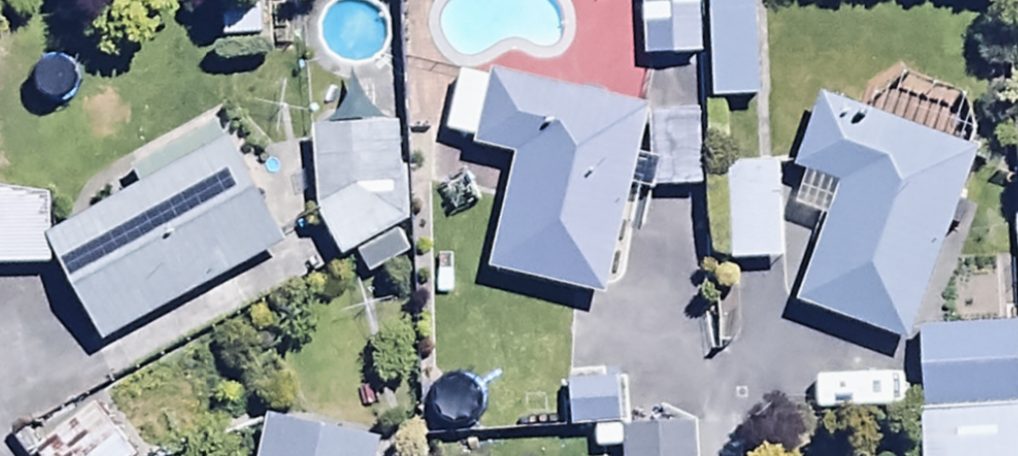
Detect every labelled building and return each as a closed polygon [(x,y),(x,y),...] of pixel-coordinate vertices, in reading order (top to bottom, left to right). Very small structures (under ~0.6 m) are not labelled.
[(647,65),(704,62),(701,0),(644,0),(647,65)] [(761,0),(711,0),(715,110),(765,108),(761,0)] [(645,124),(465,80),(450,139),(480,147),(479,155),(519,164),(492,279),(609,304),(633,199),(701,200),(702,121),(657,121),(651,165),(636,161),(645,124)] [(981,156),(827,102),(798,177),(808,180),(797,214),(830,226),(800,313),(912,352),(981,156)] [(220,132),(138,178),(146,193),(52,245),(106,349),(284,255),(220,132)] [(399,135),(316,136),(321,220),(344,267),(360,260),(370,280),(407,262),(396,240),(411,235),(409,178),(400,179),(399,135)] [(786,267),(782,165),(731,167),(735,269),(786,267)] [(47,276),(51,203),(0,200),(0,274),(47,276)] [(923,335),(926,455),(1017,455),(1017,332),(923,335)] [(903,385),(833,384),(833,416),(903,417),(903,385)] [(570,391),(572,436),(626,437),(624,388),(570,391)] [(96,414),(48,455),(132,455),(96,414)] [(264,455),(378,455),(380,447),(271,425),(264,455)] [(626,437),(627,455),(699,455),(698,433),(626,437)]
